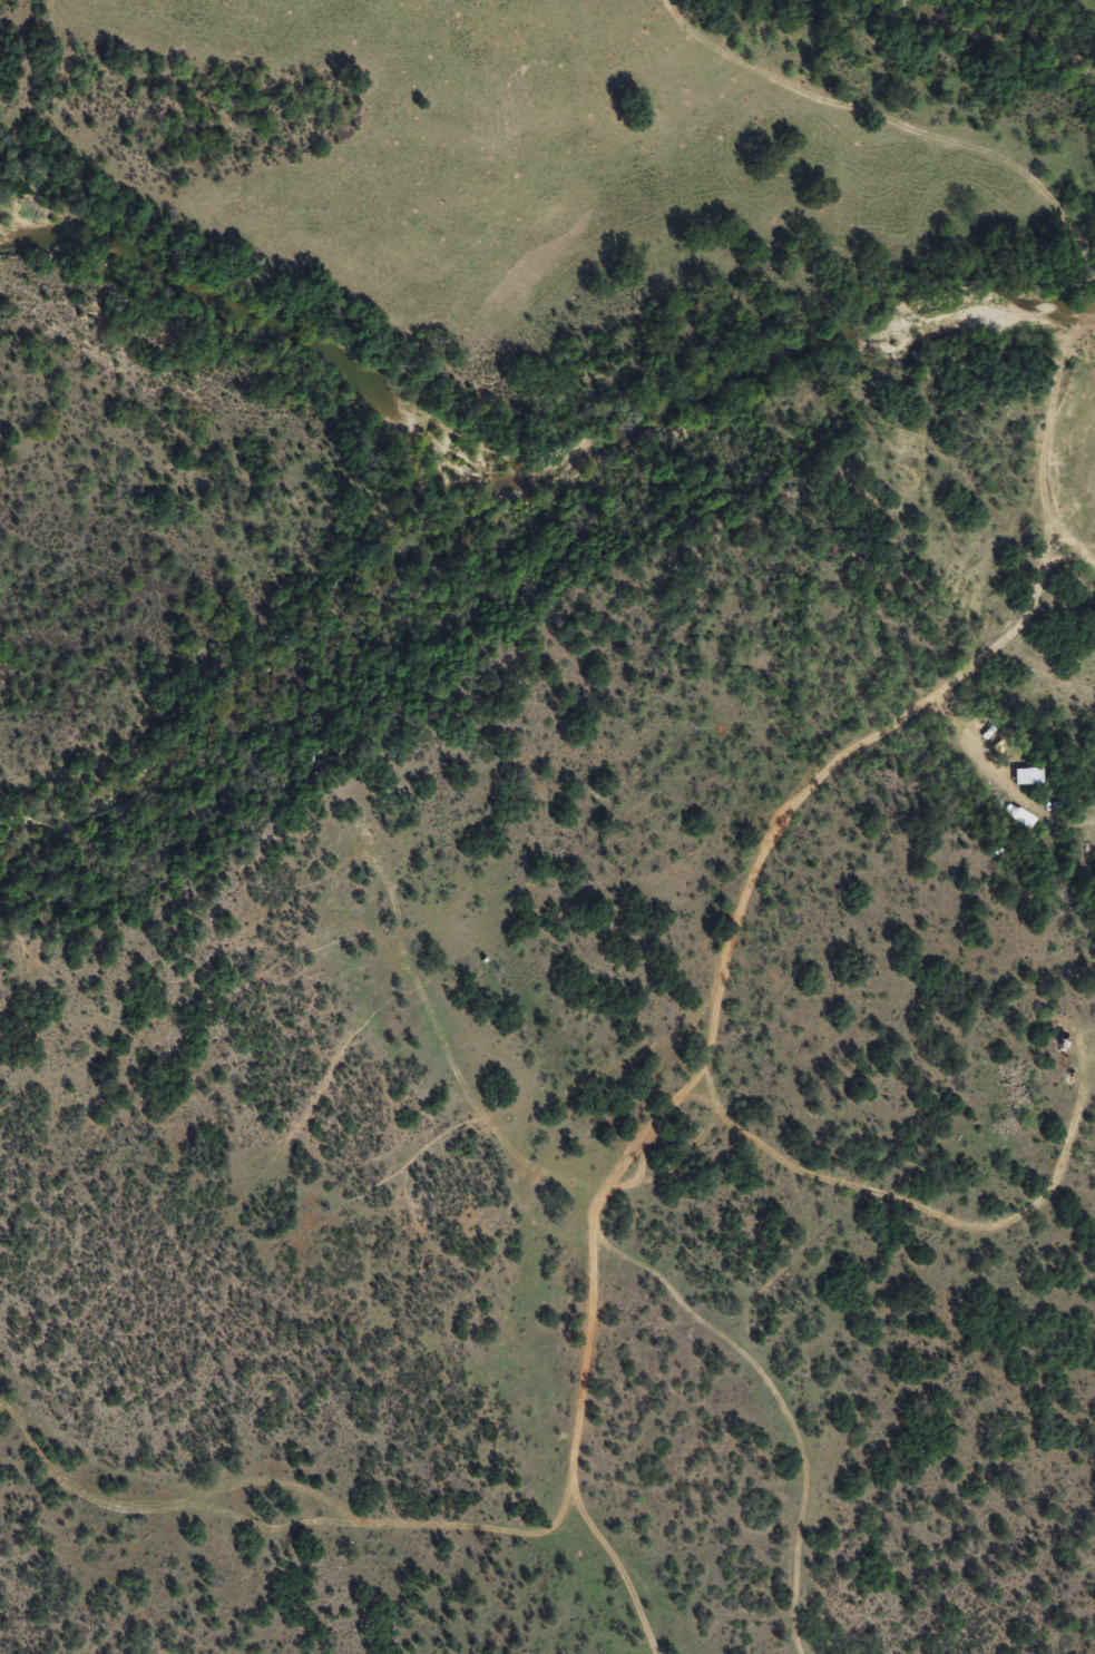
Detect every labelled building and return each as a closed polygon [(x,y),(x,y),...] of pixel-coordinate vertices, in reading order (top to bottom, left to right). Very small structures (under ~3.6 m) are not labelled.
[(1010,817),(1030,831),(1037,820),(1018,806),(1010,817)]
